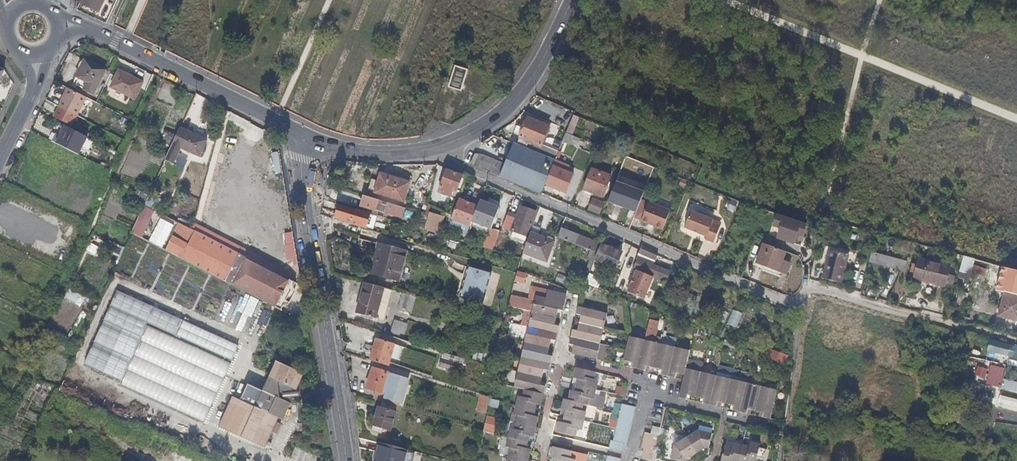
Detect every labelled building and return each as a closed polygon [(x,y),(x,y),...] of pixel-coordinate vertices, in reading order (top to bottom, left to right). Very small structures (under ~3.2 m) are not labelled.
[(104,0),(85,0),(82,4),(98,12),(104,0)] [(89,81),(86,89),(95,94),(106,70),(87,60),(79,76),(89,81)] [(454,66),(448,88),(461,92),(467,70),(454,66)] [(129,78),(130,75),(120,71),(113,87),(136,98),(143,84),(129,78)] [(144,82),(130,75),(129,78),(143,84),(144,82)] [(75,83),(86,89),(89,81),(79,76),(75,83)] [(81,117),(91,98),(73,90),(72,89),(63,107),(63,108),(58,118),(75,127),(81,117)] [(574,114),(563,141),(578,147),(582,139),(573,135),(580,116),(574,114)] [(482,153),(475,153),(469,166),(541,195),(544,186),(554,162),(557,154),(539,148),(549,125),(528,118),(518,142),(514,141),(506,162),(482,153)] [(87,136),(64,125),(55,143),(78,154),(87,136)] [(189,130),(181,127),(166,159),(175,162),(182,147),(189,130)] [(189,130),(182,147),(201,155),(208,139),(189,130)] [(558,163),(554,162),(544,186),(565,195),(574,173),(557,166),(558,163)] [(207,165),(201,198),(207,199),(213,166),(207,165)] [(613,175),(592,167),(582,189),(603,198),(613,175)] [(463,175),(448,169),(440,191),(451,195),(454,190),(457,191),(463,175)] [(379,181),(376,191),(404,200),(410,182),(382,173),(379,181)] [(369,189),(376,191),(379,181),(372,179),(369,189)] [(616,181),(608,202),(637,213),(645,192),(616,181)] [(142,202),(146,195),(140,191),(136,199),(142,202)] [(407,207),(365,195),(362,205),(385,212),(384,215),(388,217),(389,214),(403,218),(407,207)] [(605,201),(592,197),(587,209),(600,214),(605,201)] [(473,219),(478,207),(460,199),(452,219),(450,224),(461,229),(463,223),(470,226),(473,219)] [(735,212),(739,201),(731,199),(727,210),(735,212)] [(478,207),(473,219),(492,227),(499,207),(481,200),(478,207)] [(357,209),(340,204),(336,216),(353,221),(357,209)] [(668,212),(646,204),(640,223),(661,230),(668,212)] [(155,210),(144,205),(131,232),(132,233),(143,237),(155,210)] [(507,214),(502,226),(527,235),(536,211),(521,205),(516,217),(507,214)] [(357,209),(353,221),(352,223),(367,227),(367,225),(371,213),(363,210),(357,209)] [(429,212),(424,228),(438,233),(443,216),(429,212)] [(690,212),(683,228),(705,236),(704,239),(713,242),(719,226),(717,225),(717,222),(690,212)] [(795,239),(803,241),(809,225),(776,213),(771,226),(779,229),(776,238),(793,244),(795,239)] [(148,241),(162,249),(175,225),(161,217),(148,241)] [(175,225),(162,249),(282,312),(286,307),(290,306),(296,293),(294,289),(297,284),(210,239),(176,222),(175,225)] [(466,237),(470,226),(463,223),(461,229),(458,234),(466,237)] [(562,227),(559,236),(597,252),(601,243),(562,227)] [(484,246),(493,249),(500,232),(491,228),(484,246)] [(292,231),(284,233),(286,244),(284,245),(287,261),(292,260),(293,265),(298,264),(292,231)] [(531,232),(523,252),(547,261),(554,240),(531,232)] [(449,247),(456,250),(459,243),(452,241),(449,247)] [(407,249),(379,242),(371,274),(399,282),(407,249)] [(783,260),(786,251),(773,246),(762,243),(756,263),(786,273),(789,263),(783,260)] [(601,245),(594,262),(609,268),(612,261),(617,263),(621,253),(601,245)] [(850,251),(829,246),(822,277),(843,282),(850,251)] [(670,271),(653,264),(654,261),(656,262),(658,255),(641,248),(638,255),(640,255),(636,266),(667,278),(670,271)] [(909,261),(874,252),(871,261),(907,271),(909,261)] [(976,259),(963,256),(959,271),(973,274),(976,259)] [(911,278),(951,289),(955,277),(939,273),(941,264),(917,257),(911,278)] [(460,293),(481,299),(489,270),(467,265),(460,293)] [(1003,266),(996,289),(1003,291),(1016,295),(1016,270),(1003,266)] [(513,281),(524,282),(525,271),(514,270),(513,281)] [(629,293),(645,300),(655,276),(639,270),(629,293)] [(586,284),(598,288),(602,278),(590,273),(586,284)] [(384,322),(392,291),(365,283),(357,314),(384,322)] [(80,306),(86,297),(68,287),(63,296),(80,306)] [(117,288),(82,363),(204,420),(241,344),(117,288)] [(546,298),(548,291),(533,288),(530,301),(528,310),(531,311),(535,296),(546,298)] [(548,291),(546,298),(565,302),(567,295),(548,290),(548,291)] [(1003,291),(995,317),(1016,323),(1016,295),(1003,291)] [(399,310),(413,314),(417,298),(403,294),(399,310)] [(535,296),(531,311),(557,317),(558,312),(558,309),(564,310),(565,302),(546,298),(535,296)] [(528,310),(530,301),(512,297),(510,307),(528,310)] [(608,312),(579,305),(578,313),(583,314),(582,317),(581,322),(604,328),(608,312)] [(733,309),(727,324),(736,328),(742,313),(733,309)] [(725,323),(728,312),(722,310),(718,321),(725,323)] [(557,317),(531,311),(528,326),(558,333),(560,326),(555,325),(556,321),(557,317)] [(645,338),(656,340),(660,321),(649,319),(645,338)] [(391,335),(404,339),(409,325),(395,321),(391,335)] [(510,322),(507,333),(515,335),(518,325),(510,322)] [(572,336),(601,343),(604,328),(581,322),(580,325),(579,330),(574,329),(572,336)] [(528,326),(525,341),(550,347),(551,343),(552,339),(557,340),(558,333),(528,326)] [(630,335),(624,360),(628,361),(632,362),(631,367),(638,368),(646,339),(630,335)] [(575,346),(574,352),(597,358),(601,343),(572,336),(571,343),(576,344),(575,346)] [(377,338),(371,360),(389,365),(396,343),(377,338)] [(646,339),(638,368),(646,370),(647,365),(649,366),(655,367),(661,343),(646,339)] [(550,347),(525,341),(522,356),(551,363),(553,356),(548,355),(549,350),(550,347)] [(669,376),(675,347),(661,343),(655,367),(659,368),(662,369),(661,374),(669,376)] [(1016,359),(1016,345),(1015,344),(1014,351),(988,344),(986,351),(1016,359)] [(686,368),(690,350),(675,347),(669,376),(676,377),(677,372),(679,373),(685,374),(686,368)] [(768,358),(786,364),(789,355),(771,348),(768,358)] [(473,351),(471,357),(481,360),(483,353),(473,351)] [(550,370),(551,363),(522,356),(518,371),(543,377),(544,373),(545,369),(550,370)] [(464,365),(443,358),(441,365),(461,372),(464,365)] [(233,395),(220,422),(266,443),(279,416),(284,418),(293,398),(292,388),(296,391),(305,373),(277,360),(261,392),(240,383),(234,395),(233,395)] [(1002,378),(1005,367),(990,364),(986,384),(1000,387),(1002,378)] [(591,369),(572,365),(570,376),(575,377),(574,380),(573,383),(591,387),(594,378),(589,377),(591,369)] [(987,368),(977,365),(974,375),(985,378),(987,368)] [(373,367),(367,388),(386,393),(392,373),(373,367)] [(697,396),(702,372),(686,368),(685,374),(684,379),(679,397),(688,399),(689,394),(691,395),(697,396)] [(544,394),(546,386),(541,385),(542,381),(543,377),(518,371),(515,387),(525,389),(544,394)] [(710,404),(717,375),(702,372),(697,396),(701,397),(704,398),(703,402),(710,404)] [(726,403),(732,379),(717,375),(710,404),(718,406),(719,401),(720,402),(726,403)] [(1016,388),(1016,382),(1002,378),(1000,387),(1011,390),(1016,391),(1016,388)] [(740,411),(747,382),(732,379),(726,403),(732,404),(734,405),(733,409),(740,411)] [(756,410),(762,386),(747,382),(740,411),(748,413),(749,408),(751,409),(756,410)] [(591,387),(573,383),(573,386),(572,389),(567,388),(565,397),(571,398),(570,399),(583,402),(585,395),(589,396),(591,387)] [(968,399),(996,402),(998,388),(970,384),(968,399)] [(777,389),(762,386),(756,410),(761,411),(764,412),(763,416),(771,418),(777,389)] [(541,404),(544,394),(525,389),(523,396),(518,395),(515,404),(535,409),(536,406),(536,403),(541,404)] [(490,397),(478,394),(474,409),(486,412),(490,397)] [(1000,395),(997,404),(1016,409),(1016,399),(1000,395)] [(571,398),(565,397),(563,407),(567,408),(566,412),(566,415),(583,419),(585,410),(582,409),(583,402),(570,399),(571,398)] [(395,405),(383,402),(382,407),(379,407),(373,425),(391,430),(396,412),(394,411),(395,405)] [(635,406),(622,402),(620,410),(634,413),(635,406)] [(535,409),(515,404),(513,414),(518,415),(517,422),(536,426),(538,416),(534,415),(534,412),(535,409)] [(634,413),(620,410),(620,411),(619,418),(632,421),(634,413)] [(498,417),(487,415),(483,431),(494,434),(498,417)] [(583,419),(566,415),(565,418),(564,422),(560,421),(558,431),(575,435),(577,428),(581,429),(583,419)] [(632,421),(619,418),(617,426),(630,428),(632,421)] [(536,426),(517,422),(515,429),(510,428),(508,437),(528,441),(529,438),(529,435),(533,436),(536,426)] [(615,433),(629,436),(630,428),(617,426),(616,427),(615,433)] [(687,437),(696,452),(703,448),(704,447),(708,448),(712,433),(697,430),(687,437)] [(659,436),(645,432),(643,440),(657,443),(659,436)] [(615,433),(614,439),(614,440),(625,443),(627,443),(629,436),(615,433)] [(528,441),(508,437),(506,446),(511,447),(509,455),(528,460),(531,449),(527,447),(527,444),(528,441)] [(696,452),(687,437),(675,445),(672,458),(682,460),(686,460),(687,458),(689,457),(696,452)] [(611,438),(609,446),(623,450),(625,443),(614,440),(614,439),(611,438)] [(644,448),(655,451),(657,443),(643,440),(642,447),(644,448)] [(742,445),(738,460),(756,460),(760,445),(750,442),(749,447),(742,445)] [(742,445),(733,443),(731,447),(724,446),(720,460),(738,460),(742,445)] [(389,444),(385,460),(404,460),(408,449),(389,444)] [(555,460),(574,460),(574,459),(570,458),(571,450),(554,446),(552,456),(556,457),(555,460)] [(658,451),(655,451),(644,448),(643,455),(656,459),(658,451)]
